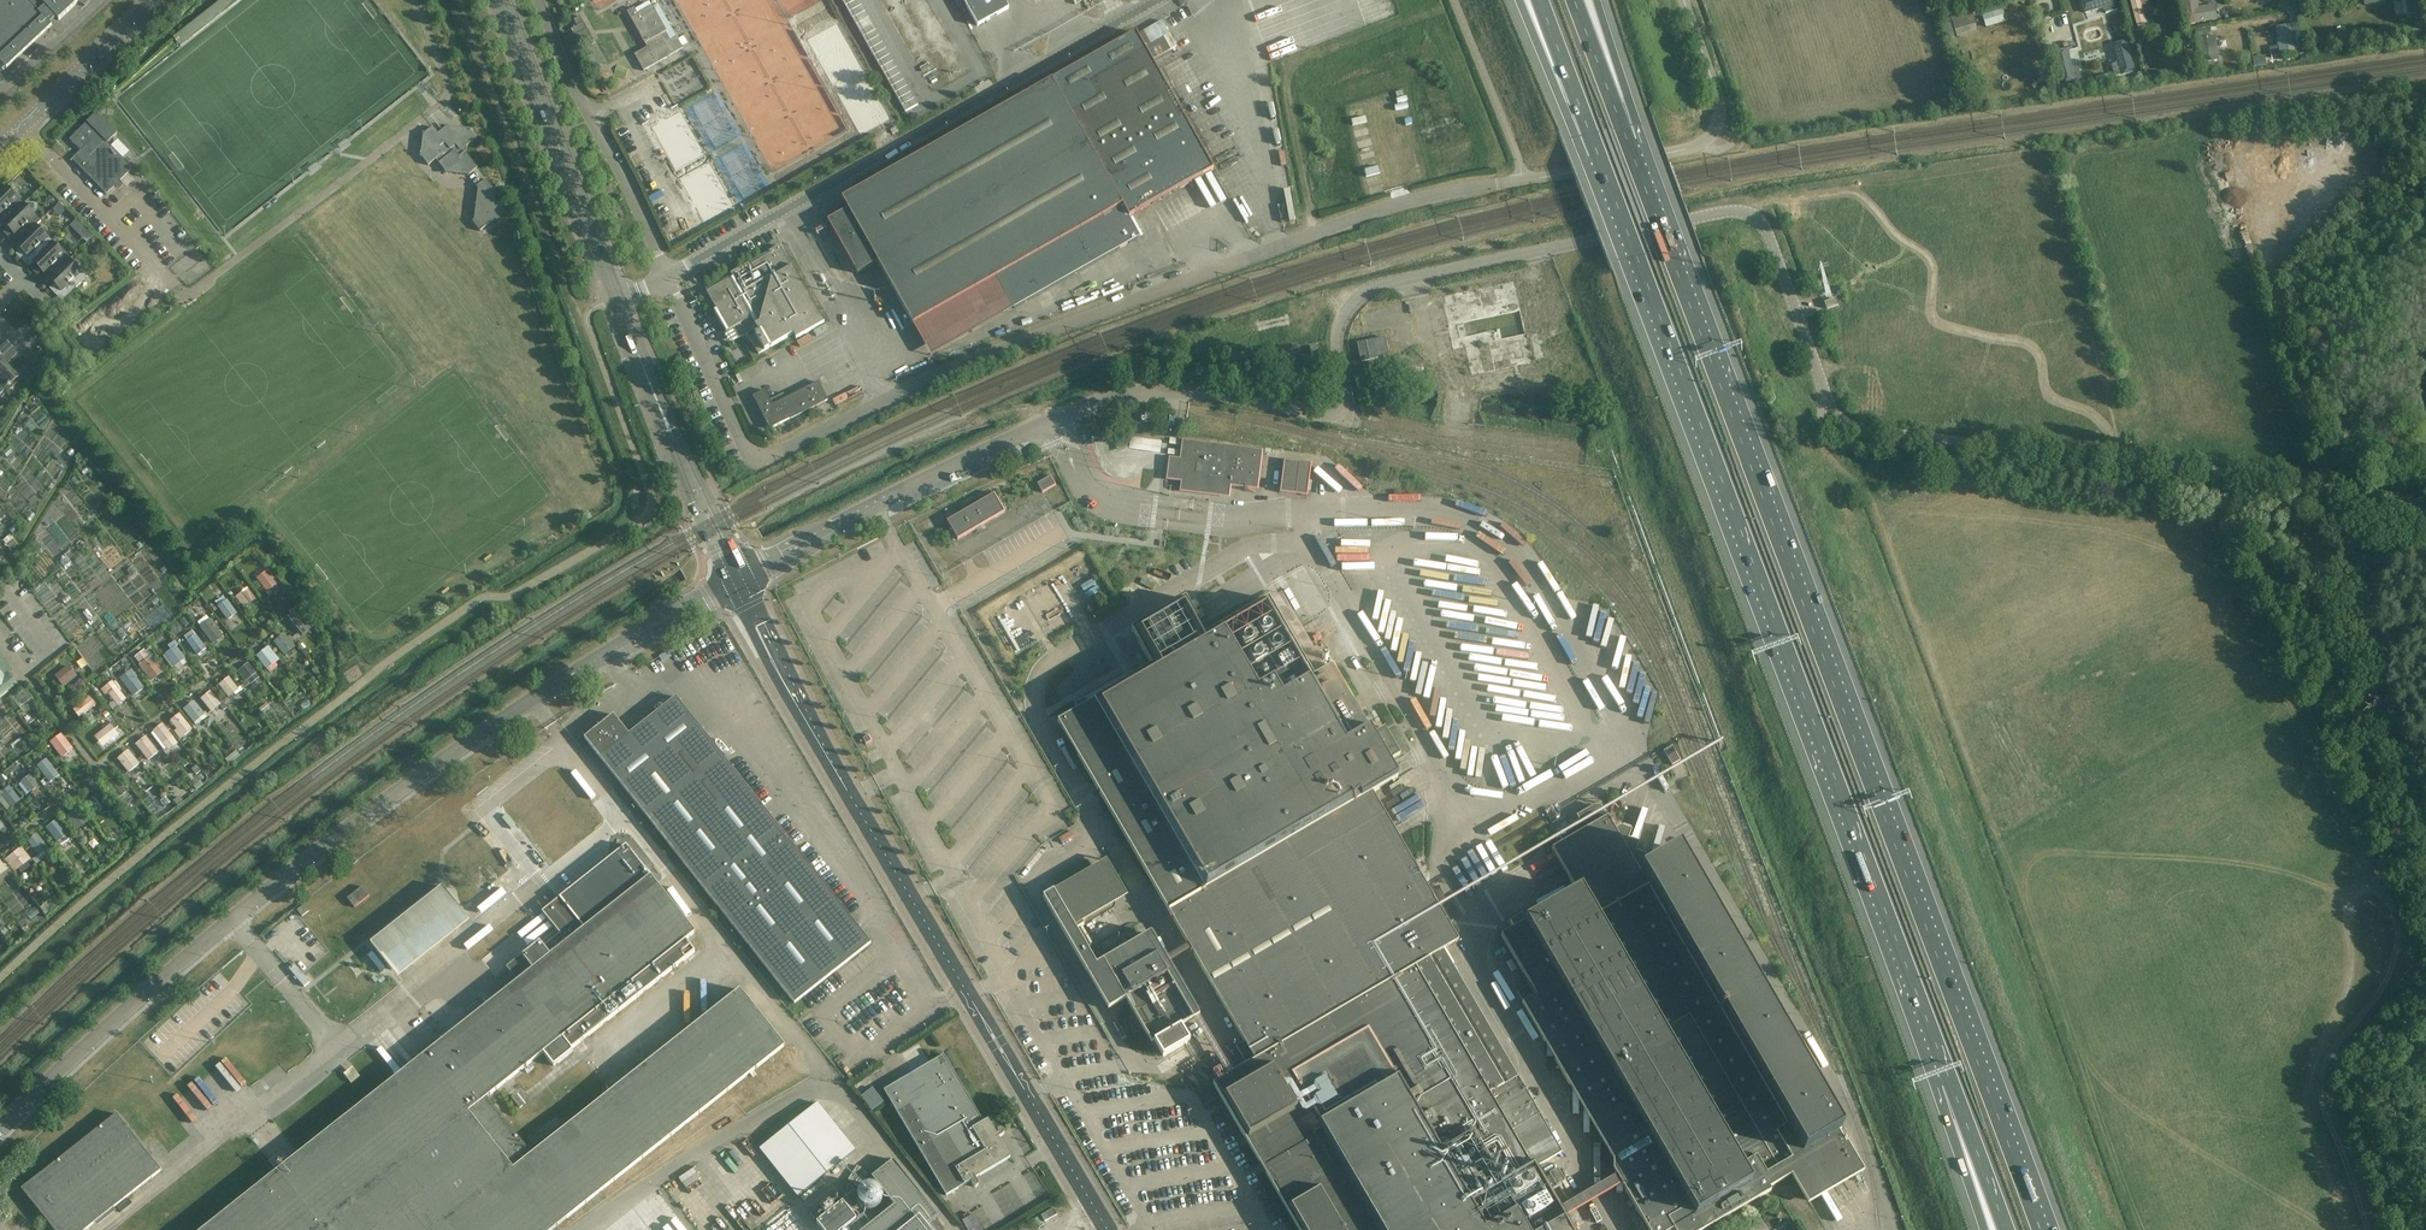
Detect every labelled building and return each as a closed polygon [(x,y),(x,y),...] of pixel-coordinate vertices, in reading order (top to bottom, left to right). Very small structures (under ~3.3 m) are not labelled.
[(7,70),(52,27),(50,25),(57,18),(59,21),(79,2),(85,7),(90,1),(89,0),(0,0),(0,62),(7,70)] [(846,7),(849,13),(862,6),(858,0),(857,0),(846,7)] [(977,27),(1009,9),(1004,0),(962,0),(977,27)] [(2079,10),(2110,3),(2109,0),(2076,0),(2079,10)] [(2128,2),(2135,30),(2152,26),(2146,0),(2136,0),(2128,2)] [(2184,1),(2188,27),(2218,23),(2216,8),(2200,10),(2199,0),(2192,0),(2184,1)] [(2396,20),(2407,20),(2406,0),(2395,0),(2396,20)] [(2073,4),(2062,6),(2068,31),(2084,27),(2079,10),(2075,11),(2073,4)] [(658,5),(631,20),(647,48),(663,40),(667,47),(678,40),(658,5)] [(862,6),(849,13),(853,19),(865,12),(862,6)] [(2002,10),(1974,19),(1978,34),(2006,25),(2002,10)] [(865,12),(853,19),(856,25),(869,18),(865,12)] [(869,18),(856,25),(860,31),(872,24),(869,18)] [(2269,22),(2273,48),(2290,45),(2286,19),(2269,22)] [(1162,21),(1137,35),(1150,59),(1175,45),(1162,21)] [(872,24),(860,31),(863,38),(876,31),(872,24)] [(876,31),(863,38),(867,44),(879,37),(876,31)] [(827,221),(857,274),(878,263),(913,325),(996,278),(1014,309),(1141,239),(1129,218),(1213,170),(1150,59),(1137,35),(1136,33),(842,200),(848,210),(827,221)] [(2124,36),(2113,37),(2115,68),(2127,67),(2124,36)] [(879,37),(867,44),(870,50),(883,43),(879,37)] [(663,40),(647,48),(635,55),(644,72),(645,72),(644,71),(669,57),(669,58),(670,57),(670,56),(683,49),(678,40),(667,47),(663,40)] [(883,43),(870,50),(874,56),(886,49),(883,43)] [(2054,47),(2059,74),(2075,71),(2073,60),(2065,62),(2062,45),(2054,47)] [(886,49),(874,56),(877,63),(890,55),(886,49)] [(2248,51),(2249,61),(2260,60),(2259,51),(2248,51)] [(890,55),(877,63),(881,69),(893,62),(890,55)] [(893,62),(881,69),(884,75),(897,68),(893,62)] [(897,68),(884,75),(888,81),(900,74),(897,68)] [(900,74),(888,81),(891,87),(904,80),(900,74)] [(904,80),(891,87),(895,94),(907,87),(904,80)] [(2005,90),(2019,87),(2018,80),(2004,83),(2005,90)] [(907,87),(895,94),(898,100),(911,93),(907,87)] [(911,93),(898,100),(902,106),(914,99),(911,93)] [(914,99),(902,106),(905,112),(918,105),(914,99)] [(76,160),(74,162),(105,194),(107,191),(109,194),(128,175),(130,172),(130,168),(129,165),(108,144),(118,135),(97,114),(70,140),(81,152),(74,158),(76,160)] [(452,133),(448,127),(438,134),(433,128),(423,135),(428,141),(422,146),(427,152),(421,156),(429,166),(444,154),(447,158),(439,164),(447,174),(453,169),(457,175),(463,171),(468,176),(478,169),(463,150),(476,139),(469,130),(463,134),(458,128),(452,133)] [(1222,182),(1246,169),(1243,164),(1220,177),(1222,182)] [(475,205),(476,206),(479,210),(482,208),(486,212),(473,222),(480,232),(495,221),(498,225),(508,217),(494,198),(498,195),(487,180),(486,180),(482,175),(473,183),(485,198),(475,205)] [(5,224),(23,205),(6,188),(0,194),(0,228),(5,224)] [(6,234),(17,245),(36,225),(40,222),(23,205),(5,224),(10,229),(5,234),(6,235),(6,234)] [(30,266),(34,262),(53,243),(36,225),(17,245),(23,251),(18,256),(19,255),(30,266)] [(46,284),(51,279),(71,260),(53,243),(34,262),(39,268),(34,273),(35,273),(36,273),(46,284)] [(758,332),(749,338),(758,355),(793,335),(796,340),(824,324),(792,267),(791,267),(779,246),(730,274),(733,278),(730,280),(728,277),(705,290),(716,310),(714,311),(726,333),(732,329),(738,340),(757,329),(758,332)] [(71,260),(51,279),(56,285),(51,290),(52,291),(53,290),(63,301),(87,277),(71,260)] [(1839,306),(1837,299),(1825,303),(1827,310),(1839,306)] [(1385,338),(1366,342),(1357,344),(1361,363),(1389,357),(1385,338)] [(12,347),(7,341),(0,348),(0,359),(12,347)] [(9,370),(5,366),(10,362),(9,361),(18,353),(12,347),(0,359),(0,379),(9,370)] [(0,379),(0,398),(1,399),(33,368),(27,362),(18,370),(14,374),(9,370),(0,379)] [(1418,375),(1419,382),(1428,380),(1427,373),(1418,375)] [(755,396),(770,430),(828,401),(818,383),(772,406),(765,391),(755,396)] [(1102,445),(1153,449),(1154,436),(1122,433),(1121,440),(1097,437),(1095,460),(1101,460),(1102,445)] [(1199,489),(1205,491),(1211,491),(1217,488),(1222,483),(1224,484),(1224,487),(1225,484),(1228,485),(1228,487),(1258,491),(1263,450),(1182,440),(1179,465),(1176,465),(1170,464),(1169,470),(1175,471),(1174,479),(1183,481),(1182,486),(1188,487),(1189,480),(1191,479),(1194,485),(1199,489)] [(1110,460),(1109,472),(1121,473),(1123,462),(1110,460)] [(1311,464),(1284,461),(1280,493),(1307,497),(1311,464)] [(1037,484),(1042,494),(1056,486),(1050,476),(1037,484)] [(946,521),(957,540),(1005,513),(994,494),(946,521)] [(1337,536),(1337,543),(1368,545),(1368,538),(1337,536)] [(1086,573),(1073,580),(1081,595),(1094,588),(1086,573)] [(272,574),(264,581),(273,591),(281,584),(272,574)] [(1281,620),(1287,618),(1289,626),(1296,623),(1284,589),(1272,593),(1281,620)] [(249,591),(241,598),(250,608),(258,601),(249,591)] [(1533,1170),(1562,1153),(1444,950),(1458,942),(1372,794),(1397,779),(1388,762),(1400,755),(1385,730),(1373,738),(1332,667),(1314,678),(1268,600),(1208,635),(1187,598),(1133,630),(1154,666),(1058,722),(1244,1042),(1236,1047),(1246,1065),(1213,1084),(1298,1229),(1568,1229),(1533,1170)] [(1618,682),(1630,685),(1638,652),(1629,650),(1631,641),(1623,639),(1625,631),(1616,629),(1618,621),(1609,619),(1611,612),(1600,610),(1602,602),(1591,599),(1583,632),(1592,634),(1590,642),(1599,645),(1597,651),(1607,653),(1605,661),(1613,663),(1611,671),(1621,674),(1618,682)] [(229,604),(221,611),(230,621),(238,614),(229,604)] [(297,616),(289,623),(298,634),(306,627),(297,616)] [(214,627),(206,634),(215,644),(223,637),(214,627)] [(196,639),(188,646),(197,656),(205,649),(196,639)] [(285,640),(277,647),(286,657),(294,650),(285,640)] [(178,653),(170,660),(179,671),(187,664),(178,653)] [(267,655),(259,662),(268,672),(276,665),(267,655)] [(156,664),(148,671),(157,681),(165,674),(156,664)] [(249,666),(241,673),(250,683),(258,676),(249,666)] [(70,671),(55,682),(63,693),(78,682),(70,671)] [(17,686),(7,674),(4,677),(0,672),(0,699),(17,686)] [(134,679),(126,686),(135,696),(143,689),(134,679)] [(230,683),(222,690),(231,700),(239,693),(230,683)] [(26,691),(15,701),(25,712),(36,702),(26,691)] [(115,691),(107,698),(116,708),(124,701),(115,691)] [(211,696),(203,703),(212,713),(220,706),(211,696)] [(584,738),(747,944),(795,1004),(871,943),(676,697),(629,735),(613,715),(584,738)] [(90,702),(82,709),(91,719),(99,712),(90,702)] [(199,704),(191,711),(199,722),(207,714),(199,704)] [(185,716),(177,723),(186,733),(194,726),(185,716)] [(164,730),(156,737),(164,747),(173,740),(164,730)] [(111,732),(103,739),(112,749),(120,742),(111,732)] [(146,741),(138,748),(146,759),(155,752),(146,741)] [(61,742),(53,749),(62,760),(70,753),(61,742)] [(128,757),(120,764),(128,775),(137,767),(128,757)] [(47,767),(39,774),(48,784),(56,777),(47,767)] [(517,894),(609,821),(567,768),(475,842),(517,894)] [(29,780),(21,787),(30,797),(38,790),(29,780)] [(116,786),(108,793),(117,803),(125,796),(116,786)] [(10,795),(2,802),(11,813),(19,806),(10,795)] [(99,800),(91,807),(100,817),(108,810),(99,800)] [(1677,851),(1642,871),(1641,870),(1647,856),(1636,852),(1640,844),(1629,839),(1632,831),(1621,827),(1616,829),(1603,809),(1603,808),(1602,807),(1601,806),(1600,806),(1599,806),(1598,806),(1597,806),(1596,806),(1595,806),(1595,807),(1594,807),(1593,807),(1593,808),(1592,809),(1592,810),(1592,811),(1592,812),(1592,813),(1557,833),(1563,844),(1552,850),(1577,892),(1580,890),(1658,1025),(1674,1016),(1767,1175),(1762,1177),(1769,1189),(1791,1175),(1807,1202),(1825,1191),(1860,1171),(1862,1169),(1854,1155),(1846,1143),(1845,1144),(1838,1133),(1840,1131),(1677,851)] [(81,816),(73,823),(82,833),(90,826),(81,816)] [(57,825),(49,832),(58,842),(66,835),(57,825)] [(40,840),(32,847),(41,857),(49,850),(40,840)] [(21,855),(13,862),(21,872),(30,865),(21,855)] [(1053,891),(1072,924),(1125,892),(1107,860),(1053,891)] [(584,929),(559,898),(542,912),(560,934),(543,948),(539,943),(522,957),(533,970),(431,1050),(203,1229),(552,1229),(610,1184),(784,1047),(739,990),(531,1154),(486,1098),(562,1038),(571,1049),(694,952),(685,941),(695,934),(650,877),(584,929)] [(347,899),(355,908),(370,896),(363,887),(347,899)] [(1577,892),(1525,922),(1522,916),(1509,924),(1512,930),(1501,936),(1530,986),(1516,994),(1522,1004),(1613,1160),(1613,1170),(1648,1229),(1673,1229),(1705,1229),(1759,1198),(1771,1192),(1769,1189),(1762,1177),(1767,1175),(1674,1016),(1658,1025),(1580,890),(1577,892)] [(1146,936),(1132,944),(1096,965),(1072,924),(1053,891),(1043,898),(1108,1010),(1126,1000),(1152,1044),(1155,1042),(1163,1057),(1190,1041),(1182,1026),(1194,1019),(1146,936)] [(380,950),(404,980),(475,923),(451,893),(380,950)] [(290,970),(305,988),(310,983),(295,965),(290,970)] [(998,1138),(1004,1135),(1004,1133),(1004,1131),(1003,1130),(1001,1130),(1000,1130),(998,1131),(998,1132),(997,1133),(997,1134),(998,1135),(997,1135),(988,1120),(984,1122),(944,1055),(884,1091),(946,1196),(973,1180),(973,1181),(972,1183),(972,1184),(972,1185),(972,1186),(973,1187),(974,1188),(975,1188),(977,1187),(978,1186),(978,1185),(978,1184),(978,1183),(976,1179),(1010,1158),(998,1138)] [(862,1105),(874,1097),(864,1082),(852,1090),(862,1105)] [(859,1154),(821,1105),(762,1152),(801,1200),(859,1154)] [(54,1229),(87,1229),(162,1171),(117,1115),(22,1190),(54,1229)] [(863,1129),(853,1129),(853,1145),(863,1145),(863,1129)] [(927,1227),(938,1218),(893,1161),(889,1164),(872,1178),(895,1206),(864,1229),(930,1229),(927,1227)] [(822,1229),(843,1229),(856,1220),(842,1203),(817,1223),(822,1229)]
